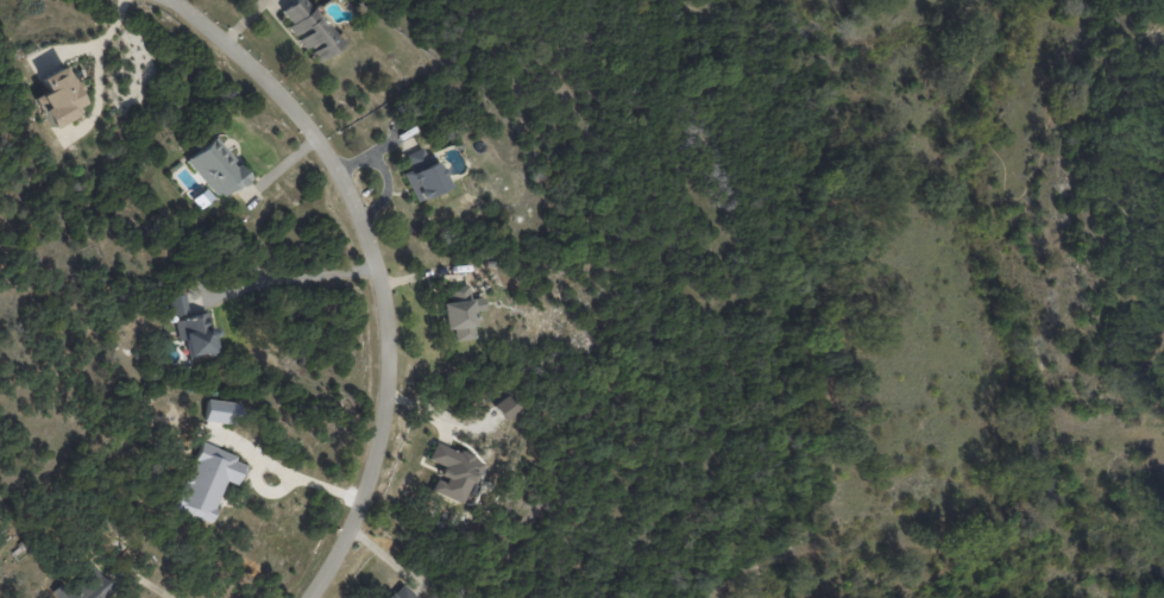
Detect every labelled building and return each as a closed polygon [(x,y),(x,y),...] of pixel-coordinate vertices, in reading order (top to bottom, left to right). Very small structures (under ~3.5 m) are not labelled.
[(311,7),(310,9),(303,0),(293,0),(279,11),(290,24),(287,26),(298,38),(296,39),(306,51),(307,51),(317,63),(341,43),(311,7)] [(49,128),(73,117),(69,109),(81,104),(62,65),(37,77),(44,92),(34,97),(49,128)] [(219,201),(248,179),(215,137),(186,159),(219,201)] [(415,201),(445,189),(427,145),(404,154),(410,170),(403,172),(415,201)] [(443,329),(453,328),(455,340),(473,338),(470,312),(483,311),(481,298),(468,300),(466,285),(448,287),(450,302),(440,303),(443,329)] [(215,354),(209,311),(187,315),(184,294),(167,296),(170,319),(174,318),(178,341),(185,340),(188,358),(215,354)] [(520,409),(509,394),(494,405),(504,420),(520,409)] [(236,423),(238,402),(205,400),(204,422),(236,423)] [(235,456),(199,442),(172,508),(207,522),(224,480),(234,485),(242,465),(233,461),(235,456)] [(460,504),(478,461),(434,442),(427,460),(441,466),(436,477),(435,477),(429,490),(460,504)] [(115,589),(90,566),(68,589),(72,593),(67,597),(107,597),(115,589)] [(401,583),(386,597),(416,597),(401,583)]
